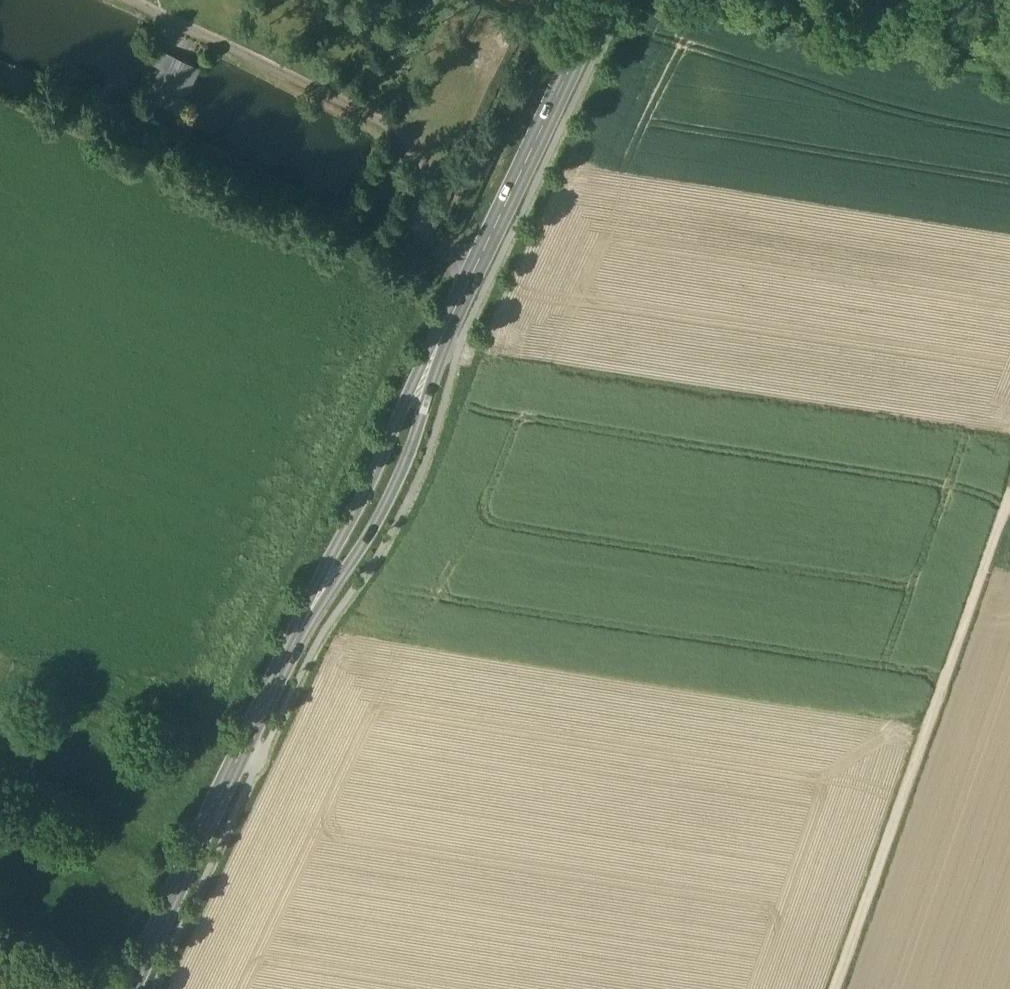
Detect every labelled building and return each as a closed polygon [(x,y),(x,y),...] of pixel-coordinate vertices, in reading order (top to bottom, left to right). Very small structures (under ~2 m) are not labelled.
[(182,116),(199,75),(171,63),(153,104),(182,116)]
